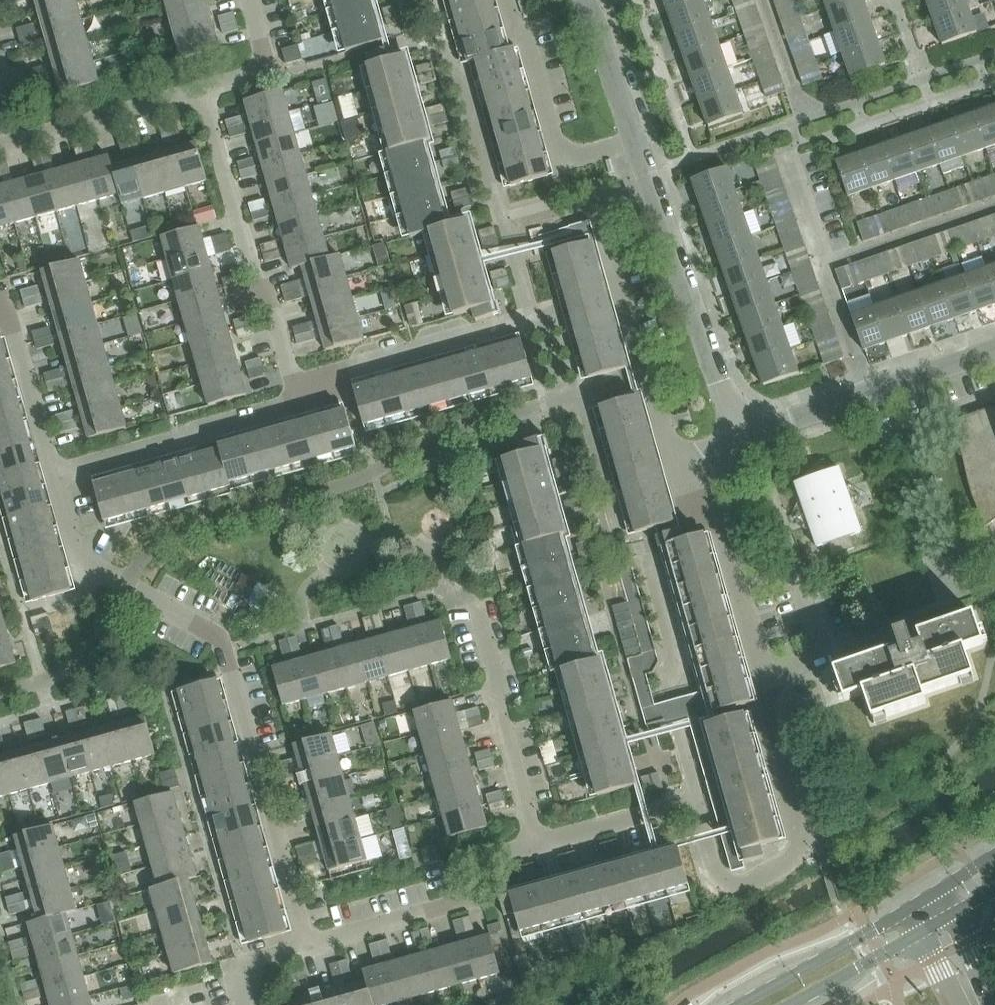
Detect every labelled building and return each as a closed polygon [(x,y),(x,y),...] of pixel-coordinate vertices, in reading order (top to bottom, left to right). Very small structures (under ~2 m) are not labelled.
[(39,9),(73,0),(36,0),(39,9)] [(77,0),(73,0),(39,9),(45,30),(82,20),(77,0)] [(171,17),(208,7),(206,0),(166,0),(171,17)] [(347,52),(384,42),(373,0),(332,0),(347,52)] [(446,1),(450,15),(456,14),(457,20),(495,10),(492,0),(449,0),(446,1)] [(704,0),(665,0),(669,12),(704,0)] [(677,35),(712,23),(704,0),(669,12),(677,35)] [(741,20),(744,19),(751,4),(741,0),(740,0),(736,7),(741,20)] [(870,18),(864,1),(865,1),(865,0),(850,0),(827,8),(835,31),(870,18)] [(966,0),(927,0),(933,16),(932,16),(933,22),(935,21),(969,9),(966,0)] [(386,18),(401,13),(399,5),(383,9),(386,18)] [(171,17),(177,38),(214,28),(208,7),(171,17)] [(977,33),(969,9),(935,21),(940,37),(939,37),(941,43),(942,42),(943,45),(977,33)] [(457,20),(459,26),(454,28),(458,42),(501,30),(495,10),(457,20)] [(222,26),(237,21),(235,13),(219,17),(222,26)] [(401,13),(386,18),(388,26),(404,22),(401,13)] [(870,18),(835,31),(843,53),(878,41),(872,24),(873,24),(871,18),(870,18)] [(45,30),(51,51),(88,41),(82,20),(45,30)] [(798,27),(784,20),(781,21),(786,34),(793,38),(798,27)] [(237,21),(222,26),(224,34),(239,30),(237,21)] [(685,58),(720,45),(712,23),(677,35),(685,58)] [(20,37),(37,32),(34,24),(17,29),(20,37)] [(793,38),(807,45),(810,44),(806,31),(798,27),(793,38)] [(214,28),(177,38),(183,60),(220,50),(214,28)] [(770,43),(765,29),(762,30),(756,45),(767,50),(770,43)] [(462,57),(467,55),(469,63),(477,61),(477,60),(507,52),(506,51),(501,30),(458,42),(462,57)] [(37,32),(20,37),(22,46),(39,41),(37,32)] [(94,61),(88,41),(51,51),(56,72),(94,61)] [(843,53),(851,77),(886,65),(880,47),(881,46),(879,41),(878,41),(843,53)] [(283,50),(287,64),(303,60),(299,45),(283,50)] [(693,80),(728,68),(720,45),(685,58),(693,80)] [(752,53),(757,65),(760,64),(767,50),(756,45),(752,53)] [(406,56),(397,58),(397,56),(394,48),(392,49),(368,55),(371,66),(368,67),(392,151),(387,152),(411,237),(431,232),(455,316),(474,310),(477,321),(498,315),(502,313),(499,302),(495,303),(492,304),(468,220),(448,226),(425,142),(430,141),(406,56)] [(478,83),(483,81),(520,71),(514,49),(506,51),(507,52),(477,60),(477,61),(479,67),(473,68),(478,83)] [(133,51),(121,54),(124,64),(136,61),(133,51)] [(100,83),(94,61),(56,72),(62,94),(100,83)] [(420,76),(435,71),(433,63),(417,67),(420,76)] [(31,79),(48,74),(46,65),(29,70),(31,79)] [(701,103),(736,91),(728,68),(693,80),(701,103)] [(822,79),(801,68),(798,69),(803,85),(822,79)] [(435,71),(420,76),(422,84),(437,80),(435,71)] [(489,102),(512,96),(523,93),(526,92),(520,71),(483,81),(478,83),(482,97),(487,96),(489,102)] [(48,74),(31,79),(33,87),(51,83),(48,74)] [(787,91),(781,75),(778,76),(768,97),(787,91)] [(326,79),(313,83),(318,103),(332,100),(326,79)] [(346,107),(361,105),(358,82),(343,84),(346,107)] [(283,90),(246,101),(252,123),(289,112),(283,90)] [(701,103),(709,126),(744,114),(736,91),(701,103)] [(523,93),(512,96),(489,102),(490,108),(485,110),(489,124),(532,112),(526,92),(523,93)] [(341,97),(336,98),(342,120),(347,119),(347,118),(341,97)] [(333,102),(315,107),(320,126),(339,121),(333,102)] [(431,117),(446,113),(444,104),(429,109),(431,117)] [(994,146),(994,107),(979,112),(979,111),(973,113),(973,114),(986,149),(994,146)] [(295,133),(289,112),(252,123),(258,143),(295,133)] [(493,139),(499,138),(500,143),(523,137),(538,133),(532,112),(489,124),(493,139)] [(446,113),(431,117),(433,126),(449,122),(446,113)] [(963,157),(986,149),(973,114),(956,120),(956,119),(950,121),(951,122),(963,157)] [(229,129),(244,125),(242,116),(226,121),(229,129)] [(169,124),(173,140),(182,137),(177,122),(169,124)] [(940,165),(963,157),(951,122),(934,128),(933,127),(928,129),(928,130),(940,165)] [(173,140),(169,124),(160,127),(164,142),(173,140)] [(244,125),(229,129),(231,138),(247,134),(244,125)] [(940,165),(928,130),(911,136),(911,135),(905,137),(905,138),(918,173),(940,165)] [(301,154),(295,133),(258,143),(264,164),(301,154)] [(538,133),(523,137),(500,143),(502,150),(497,151),(501,166),(544,154),(538,133)] [(127,136),(131,151),(140,149),(136,134),(127,136)] [(131,151),(127,136),(119,138),(123,154),(131,151)] [(82,139),(86,155),(95,152),(91,137),(82,139)] [(918,173),(905,138),(888,144),(888,143),(882,145),(883,146),(895,181),(918,173)] [(86,155),(82,139),(73,142),(78,157),(86,155)] [(208,181),(197,143),(176,149),(186,187),(208,181)] [(895,181),(883,146),(866,152),(865,151),(860,153),(860,154),(872,188),(895,181)] [(443,160),(458,156),(456,147),(440,151),(443,160)] [(40,151),(45,167),(53,164),(49,149),(40,151)] [(176,149),(155,155),(165,193),(186,187),(176,149)] [(45,167),(40,151),(32,154),(36,169),(45,167)] [(307,175),(301,154),(264,164),(269,185),(307,175)] [(544,154),(501,166),(505,181),(510,179),(512,186),(550,176),(544,154)] [(849,197),(872,188),(860,154),(845,159),(844,158),(839,160),(839,161),(837,162),(849,197)] [(145,199),(165,193),(155,155),(134,161),(145,199)] [(99,200),(120,194),(113,167),(110,156),(89,162),(99,200)] [(458,156),(443,160),(445,169),(461,164),(458,156)] [(240,171),(256,167),(253,158),(238,162),(240,171)] [(757,166),(778,177),(781,176),(775,159),(757,166)] [(3,178),(12,176),(8,160),(0,162),(0,167),(3,178)] [(113,167),(120,194),(123,205),(145,199),(134,161),(113,167)] [(89,162),(68,168),(78,206),(99,200),(89,162)] [(256,167),(240,171),(243,179),(258,175),(256,167)] [(693,179),(701,203),(736,191),(727,167),(693,179)] [(57,211),(78,206),(68,168),(47,174),(57,211)] [(57,211),(47,174),(26,180),(37,217),(57,211)] [(269,185),(275,206),(313,195),(307,175),(269,185)] [(37,217),(26,180),(5,186),(16,223),(37,217)] [(979,185),(978,181),(965,186),(961,193),(972,199),(979,185)] [(5,186),(0,187),(0,228),(16,223),(5,186)] [(454,201),(470,197),(467,189),(452,193),(454,201)] [(709,226),(744,214),(736,191),(701,203),(709,226)] [(954,207),(955,210),(968,206),(972,199),(961,193),(954,207)] [(318,216),(313,195),(275,206),(281,227),(318,216)] [(470,197),(454,201),(457,210),(472,206),(470,197)] [(920,202),(916,209),(926,214),(934,200),(932,197),(920,202)] [(773,212),(780,215),(785,205),(771,198),(768,199),(773,212)] [(252,212),(267,208),(265,199),(250,204),(252,212)] [(373,201),(365,204),(370,225),(379,222),(373,201)] [(780,215),(794,223),(797,221),(793,209),(785,205),(780,215)] [(267,208),(252,212),(254,221),(270,217),(267,208)] [(916,209),(909,223),(910,226),(923,222),(926,214),(916,209)] [(881,230),(888,216),(887,213),(874,217),(871,225),(881,230)] [(717,248),(751,236),(744,214),(709,226),(717,248)] [(281,227),(287,248),(324,237),(318,216),(281,227)] [(992,222),(985,218),(972,223),(973,226),(988,233),(992,222)] [(574,240),(589,235),(592,235),(595,234),(592,221),(591,221),(570,227),(572,233),(572,234),(574,240)] [(152,225),(144,228),(147,238),(156,236),(152,225)] [(871,225),(863,239),(864,242),(877,237),(881,230),(871,225)] [(163,237),(169,259),(206,248),(200,227),(163,237)] [(482,240),(497,236),(495,227),(480,231),(482,240)] [(214,246),(229,242),(227,233),(211,238),(214,246)] [(947,238),(940,234),(927,239),(928,242),(942,248),(947,238)] [(497,236),(482,240),(484,248),(500,244),(497,236)] [(725,271),(759,259),(751,236),(717,248),(725,271)] [(330,258),(324,237),(287,248),(293,269),(303,266),(330,258)] [(942,248),(950,252),(963,247),(962,244),(947,238),(942,248)] [(264,254),(279,250),(277,241),(261,245),(264,254)] [(229,242),(214,246),(216,255),(232,251),(229,242)] [(554,252),(556,259),(554,259),(586,372),(588,371),(590,379),(627,368),(592,242),(554,252)] [(801,250),(787,243),(784,244),(788,257),(795,261),(801,250)] [(169,259),(175,280),(212,269),(206,248),(169,259)] [(279,250),(264,254),(266,263),(282,258),(279,250)] [(795,261),(810,268),(813,267),(808,254),(801,250),(795,261)] [(902,253),(895,250),(881,255),(883,258),(897,264),(902,253)] [(897,264),(905,268),(917,263),(916,260),(902,253),(897,264)] [(330,258),(303,266),(309,287),(347,277),(340,255),(330,258)] [(732,294),(767,282),(759,259),(725,271),(732,294)] [(49,292),(86,282),(80,260),(43,270),(49,292)] [(779,282),(799,274),(794,262),(774,269),(779,282)] [(849,266),(836,270),(837,273),(852,280),(857,269),(849,266)] [(494,281),(509,277),(507,268),(491,273),(494,281)] [(989,268),(966,276),(978,310),(994,305),(994,286),(989,268)] [(175,280),(180,300),(218,290),(212,269),(175,280)] [(852,280),(859,283),(872,279),(871,276),(857,269),(852,280)] [(225,288),(241,283),(238,275),(223,279),(225,288)] [(978,310),(966,276),(943,284),(956,318),(978,310)] [(309,287),(315,308),(352,298),(347,277),(309,287)] [(509,277),(494,281),(496,290),(511,286),(509,277)] [(284,294),(302,289),(299,281),(282,286),(284,294)] [(92,302),(86,282),(49,292),(55,313),(92,302)] [(740,316),(775,304),(767,282),(732,294),(740,316)] [(241,283),(225,288),(228,296),(243,292),(241,283)] [(956,318),(943,284),(921,291),(933,326),(956,318)] [(24,299),(41,294),(39,286),(21,291),(24,299)] [(817,296),(803,288),(800,289),(804,302),(811,306),(817,296)] [(302,289),(284,294),(287,303),(304,298),(302,289)] [(180,300),(186,321),(224,311),(218,290),(180,300)] [(933,326),(921,291),(898,299),(910,334),(933,326)] [(41,294),(24,299),(26,308),(44,303),(41,294)] [(811,306),(825,313),(829,312),(824,299),(817,296),(811,306)] [(352,298),(315,308),(321,329),(358,318),(352,298)] [(910,334),(898,299),(875,307),(888,342),(910,334)] [(55,313),(61,334),(98,323),(92,302),(55,313)] [(412,304),(406,306),(409,316),(415,314),(412,304)] [(748,339),(783,327),(775,304),(740,316),(748,339)] [(875,307),(852,315),(864,350),(888,342),(875,307)] [(186,321),(192,342),(229,332),(224,311),(186,321)] [(35,318),(38,328),(55,323),(52,313),(35,318)] [(137,314),(124,318),(129,336),(142,333),(137,314)] [(237,329),(252,325),(250,316),(235,321),(237,329)] [(321,329),(327,350),(364,340),(358,318),(321,329)] [(296,336),(313,331),(311,322),(293,327),(296,336)] [(104,344),(98,323),(61,334),(66,355),(104,344)] [(252,325),(237,329),(240,338),(255,334),(252,325)] [(35,341),(53,336),(50,327),(33,332),(35,341)] [(783,327),(748,339),(756,362),(791,349),(783,327)] [(313,331),(296,336),(298,344),(316,340),(313,331)] [(192,342),(198,363),(235,352),(229,332),(192,342)] [(832,341),(818,334),(815,335),(820,348),(827,351),(832,341)] [(53,336),(35,341),(38,349),(55,344),(53,336)] [(501,347),(511,384),(512,386),(522,383),(521,382),(533,378),(522,341),(501,347)] [(841,359),(844,358),(840,345),(832,341),(827,351),(841,359)] [(109,365),(104,344),(66,355),(72,375),(109,365)] [(145,345),(135,348),(137,356),(148,353),(145,345)] [(512,386),(511,384),(501,347),(480,353),(491,390),(501,387),(502,389),(512,386)] [(756,362),(764,385),(799,373),(791,349),(756,362)] [(198,363),(204,384),(241,373),(235,352),(198,363)] [(459,359),(470,396),(470,398),(480,395),(480,393),(491,390),(480,353),(459,359)] [(249,371),(264,367),(262,358),(246,362),(249,371)] [(470,398),(470,396),(459,359),(438,364),(449,402),(460,399),(460,400),(470,398)] [(0,363),(0,385),(13,381),(7,360),(0,363)] [(418,370),(428,408),(429,409),(438,407),(438,405),(449,402),(438,364),(418,370)] [(115,386),(109,365),(72,375),(78,396),(115,386)] [(264,367),(249,371),(251,379),(266,375),(264,367)] [(47,382),(64,378),(62,369),(45,374),(47,382)] [(429,409),(428,408),(418,370),(397,376),(407,413),(418,410),(419,412),(429,409)] [(241,373),(204,384),(210,405),(247,395),(241,373)] [(155,375),(149,377),(153,391),(159,389),(155,375)] [(397,418),(396,417),(407,413),(397,376),(376,382),(387,421),(397,418)] [(64,378),(47,382),(50,391),(67,386),(64,378)] [(19,402),(13,381),(0,385),(0,407),(19,402)] [(354,388),(365,425),(377,422),(377,424),(387,421),(376,382),(354,388)] [(121,407),(115,386),(78,396),(84,417),(121,407)] [(611,443),(615,455),(613,456),(621,485),(623,485),(626,497),(625,497),(633,527),(635,526),(637,533),(674,523),(645,418),(639,396),(601,407),(603,414),(601,414),(610,444),(611,443)] [(25,423),(19,402),(0,407),(0,430),(25,423)] [(949,422),(950,424),(952,423),(960,448),(964,459),(969,484),(972,492),(974,500),(979,512),(984,522),(986,526),(984,527),(985,528),(994,521),(994,406),(949,422)] [(121,407),(84,417),(90,439),(127,428),(121,407)] [(59,424),(76,419),(74,411),(56,415),(59,424)] [(324,417),(335,456),(345,453),(345,451),(357,448),(346,411),(324,417)] [(304,422),(313,455),(314,460),(325,457),(326,458),(335,456),(324,417),(304,422)] [(76,419),(59,424),(61,433),(79,428),(76,419)] [(304,422),(283,428),(283,429),(294,467),(304,465),(303,463),(314,460),(313,455),(304,422)] [(31,444),(25,423),(0,430),(0,452),(31,444)] [(294,467),(283,429),(283,428),(262,434),(272,472),(283,468),(284,470),(294,467)] [(262,434),(241,440),(252,479),(262,476),(261,475),(272,472),(262,434)] [(636,786),(630,764),(601,659),(596,660),(562,536),(566,534),(542,450),(550,448),(548,442),(547,436),(543,437),(521,444),(524,454),(505,460),(528,543),(524,544),(559,671),(563,670),(599,796),(636,786)] [(252,479),(241,440),(219,446),(220,449),(230,483),(242,480),(242,482),(252,479)] [(0,452),(0,475),(37,465),(31,444),(0,452)] [(200,455),(210,493),(211,494),(220,491),(220,490),(231,487),(230,483),(220,449),(200,455)] [(179,461),(183,476),(189,498),(200,495),(201,497),(211,494),(210,493),(200,455),(179,461)] [(556,469),(571,465),(569,456),(553,460),(556,469)] [(814,464),(816,470),(827,466),(825,460),(814,464)] [(158,467),(168,504),(169,506),(179,503),(178,501),(189,498),(183,476),(179,461),(158,467)] [(805,474),(816,470),(814,464),(803,468),(805,474)] [(1,482),(0,482),(0,498),(27,491),(43,486),(37,465),(0,475),(0,478),(1,482)] [(571,465),(556,469),(558,478),(574,473),(571,465)] [(827,466),(816,470),(818,476),(829,472),(827,466)] [(148,510),(159,507),(159,509),(169,506),(168,504),(158,467),(137,473),(138,476),(148,510)] [(818,547),(829,544),(840,540),(851,536),(862,532),(840,468),(829,472),(818,476),(807,480),(796,484),(818,547)] [(807,480),(818,476),(816,470),(805,474),(807,480)] [(148,510),(138,476),(137,473),(116,478),(127,518),(137,515),(137,513),(148,510)] [(95,484),(105,522),(117,519),(117,520),(127,518),(116,478),(95,484)] [(27,491),(0,498),(4,513),(9,511),(11,517),(32,511),(48,507),(43,486),(27,491)] [(567,510),(583,506),(580,497),(565,502),(567,510)] [(583,506),(567,510),(570,519),(585,515),(583,506)] [(48,507),(32,511),(11,517),(13,524),(7,525),(12,540),(54,528),(48,507)] [(60,549),(54,528),(12,540),(16,554),(21,553),(23,559),(60,549)] [(657,537),(657,540),(660,549),(665,547),(666,548),(668,547),(714,714),(752,703),(704,535),(685,540),(682,530),(661,536),(657,537)] [(840,540),(842,546),(853,542),(851,536),(840,540)] [(579,553),(595,548),(592,540),(577,544),(579,553)] [(831,550),(842,546),(840,540),(829,544),(831,550)] [(853,542),(842,546),(844,552),(855,548),(853,542)] [(833,556),(844,552),(842,546),(831,550),(833,556)] [(595,548),(579,553),(582,561),(597,557),(595,548)] [(60,549),(23,559),(24,565),(19,567),(23,581),(29,580),(66,569),(60,549)] [(66,569),(29,580),(23,581),(27,596),(33,595),(35,601),(72,591),(66,569)] [(414,604),(418,620),(427,617),(422,602),(414,604)] [(615,615),(631,611),(628,602),(613,606),(615,615)] [(418,620),(414,604),(405,607),(409,622),(418,620)] [(631,611),(615,615),(618,624),(633,620),(631,611)] [(49,613),(31,618),(33,626),(51,622),(49,613)] [(372,616),(376,631),(385,629),(381,614),(372,616)] [(895,635),(900,649),(835,671),(845,701),(864,695),(874,722),(927,703),(924,695),(975,678),(965,650),(985,644),(974,614),(918,633),(921,641),(912,644),(908,631),(895,635)] [(376,631),(372,616),(363,618),(368,634),(376,631)] [(633,620),(618,624),(620,633),(636,628),(633,620)] [(10,642),(5,621),(0,622),(0,645),(10,642)] [(452,659),(442,621),(420,628),(431,665),(452,659)] [(51,622),(33,626),(36,635),(53,630),(51,622)] [(331,628),(335,643),(343,641),(339,625),(331,628)] [(335,643),(331,628),(322,630),(326,645),(335,643)] [(410,671),(431,665),(420,628),(399,633),(410,671)] [(636,628),(620,633),(623,641),(638,637),(636,628)] [(399,633),(379,639),(389,676),(410,671),(399,633)] [(289,639),(293,655),(302,652),(298,637),(289,639)] [(638,637),(623,641),(625,650),(641,646),(638,637)] [(293,655),(289,639),(280,642),(284,657),(293,655)] [(379,639),(358,645),(368,682),(389,676),(379,639)] [(16,664),(10,642),(0,645),(0,668),(16,664)] [(347,688),(368,682),(358,645),(337,651),(347,688)] [(641,646),(625,650),(628,659),(643,655),(641,646)] [(532,648),(524,650),(526,656),(534,654),(532,648)] [(337,651),(316,657),(326,694),(347,688),(337,651)] [(316,657),(295,662),(306,700),(326,694),(316,657)] [(284,706),(306,700),(295,662),(274,668),(284,706)] [(181,714),(186,712),(208,706),(223,702),(217,680),(180,691),(182,698),(177,699),(181,714)] [(117,698),(122,715),(130,713),(126,696),(117,698)] [(122,715),(117,698),(108,700),(113,718),(122,715)] [(395,701),(384,704),(387,716),(398,713),(395,701)] [(415,711),(421,733),(458,722),(452,701),(415,711)] [(208,706),(186,712),(181,714),(185,729),(190,727),(192,733),(229,723),(223,702),(208,706)] [(646,717),(665,712),(662,704),(644,709),(646,717)] [(75,709),(80,727),(89,724),(84,707),(75,709)] [(466,720),(482,716),(479,707),(464,711),(466,720)] [(80,727),(75,709),(67,712),(71,729),(80,727)] [(665,712),(646,717),(648,724),(649,725),(667,720),(665,712)] [(707,725),(742,850),(740,850),(744,863),(764,857),(763,853),(761,846),(780,841),(744,714),(707,725)] [(482,716),(466,720),(469,729),(484,724),(482,716)] [(156,754),(146,717),(124,723),(134,760),(156,754)] [(34,721),(38,738),(47,736),(42,718),(34,721)] [(387,720),(380,721),(382,729),(388,727),(387,720)] [(38,738),(34,721),(25,723),(30,741),(38,738)] [(421,733),(427,754),(464,743),(458,722),(421,733)] [(113,766),(134,760),(124,723),(103,729),(113,766)] [(192,733),(193,739),(188,741),(192,755),(235,743),(229,723),(192,733)] [(103,729),(82,734),(93,772),(113,766),(103,729)] [(301,731),(293,733),(295,741),(303,739),(301,731)] [(82,734),(61,740),(72,778),(93,772),(82,734)] [(332,734),(295,745),(301,766),(338,756),(332,734)] [(378,737),(366,740),(367,747),(380,744),(378,737)] [(61,740),(41,746),(51,783),(72,778),(61,740)] [(196,770),(202,769),(203,775),(241,764),(235,743),(192,755),(196,770)] [(427,754),(433,774),(470,764),(464,743),(427,754)] [(41,746),(20,752),(30,789),(51,783),(41,746)] [(478,762),(493,757),(491,749),(475,753),(478,762)] [(0,757),(0,761),(9,795),(30,789),(20,752),(0,757)] [(344,777),(338,756),(301,766),(307,787),(344,777)] [(493,757),(478,762),(480,770),(496,766),(493,757)] [(276,773),(293,768),(291,760),(273,765),(276,773)] [(0,761),(0,797),(9,795),(0,761)] [(203,775),(205,781),(200,782),(204,797),(247,785),(241,764),(203,775)] [(433,774),(439,795),(476,785),(470,764),(433,774)] [(293,768),(276,773),(278,782),(296,777),(293,768)] [(163,782),(178,778),(176,769),(160,773),(163,782)] [(651,775),(655,790),(664,788),(659,773),(651,775)] [(655,790),(651,775),(642,777),(646,793),(655,790)] [(350,797),(344,777),(307,787),(313,808),(350,797)] [(163,782),(165,791),(181,786),(178,778),(163,782)] [(208,812),(213,810),(215,817),(252,806),(247,785),(204,797),(208,812)] [(439,795),(444,816),(482,806),(476,785),(439,795)] [(489,803),(505,799),(503,790),(487,795),(489,803)] [(136,802),(142,824),(179,813),(173,792),(136,802)] [(350,797),(313,808),(318,829),(356,818),(350,797)] [(505,799),(489,803),(492,812),(508,807),(505,799)] [(288,815),(305,810),(302,801),(285,806),(288,815)] [(215,817),(217,823),(212,825),(216,840),(258,828),(252,806),(215,817)] [(444,816),(451,838),(488,827),(482,806),(444,816)] [(305,810),(288,815),(290,823),(307,819),(305,810)] [(185,834),(179,813),(142,824),(148,845),(185,834)] [(96,814),(87,816),(89,823),(90,823),(92,828),(99,826),(96,814)] [(402,817),(389,820),(393,831),(394,831),(405,827),(402,817)] [(356,818),(318,829),(324,850),(362,839),(356,818)] [(16,836),(22,857),(59,847),(53,825),(16,836)] [(220,854),(225,853),(227,859),(264,848),(258,828),(216,840),(220,854)] [(651,830),(655,845),(664,843),(659,828),(651,830)] [(655,845),(651,830),(642,832),(646,848),(655,845)] [(154,866),(191,855),(185,834),(148,845),(154,866)] [(324,850),(330,871),(368,861),(362,839),(324,850)] [(609,842),(613,857),(622,855),(618,839),(609,842)] [(605,859),(613,857),(609,842),(601,844),(605,859)] [(299,856),(316,852),(314,843),(297,848),(299,856)] [(422,850),(422,851),(426,865),(443,860),(439,845),(422,850)] [(22,857),(28,878),(65,868),(59,847),(22,857)] [(227,859),(229,865),(223,867),(227,881),(270,869),(264,848),(227,859)] [(516,913),(520,926),(521,932),(690,885),(679,848),(512,895),(511,891),(510,887),(498,890),(500,896),(506,916),(507,916),(516,913)] [(14,860),(12,851),(0,854),(0,864),(14,860)] [(567,853),(572,869),(580,866),(576,851),(567,853)] [(316,852),(299,856),(302,865),(319,860),(316,852)] [(572,869),(567,853),(559,856),(563,871),(572,869)] [(197,877),(191,855),(154,866),(159,887),(160,887),(189,879),(197,877)] [(0,864),(0,873),(17,868),(14,860),(0,864)] [(526,865),(530,880),(539,878),(535,862),(526,865)] [(530,880),(526,865),(517,867),(522,883),(530,880)] [(28,878),(34,899),(71,889),(65,868),(28,878)] [(231,896),(237,894),(238,901),(276,890),(270,869),(227,881),(231,896)] [(195,900),(189,879),(160,887),(159,887),(152,889),(158,911),(195,900)] [(40,920),(66,913),(67,913),(77,910),(71,889),(34,899),(39,920),(40,920)] [(238,901),(241,908),(235,910),(239,923),(282,911),(276,890),(238,901)] [(106,898),(103,899),(104,903),(113,900),(111,891),(104,892),(106,898)] [(9,906),(26,901),(23,893),(6,897),(9,906)] [(201,921),(195,900),(158,911),(164,931),(201,921)] [(26,901),(9,906),(11,915),(28,910),(26,901)] [(250,943),(288,933),(282,911),(239,923),(243,938),(248,936),(250,943)] [(29,923),(35,945),(72,934),(67,913),(66,913),(40,920),(39,920),(29,923)] [(511,929),(520,926),(516,913),(507,916),(511,929)] [(462,919),(467,934),(475,932),(471,916),(462,919)] [(467,934),(462,919),(454,921),(458,937),(467,934)] [(207,942),(201,921),(164,931),(169,952),(207,942)] [(490,934),(499,932),(503,931),(501,922),(488,926),(490,934)] [(520,926),(511,929),(515,942),(523,939),(521,932),(520,926)] [(421,930),(425,946),(434,943),(429,928),(421,930)] [(425,946),(421,930),(412,933),(416,948),(425,946)] [(499,932),(490,934),(491,935),(494,947),(503,945),(499,932)] [(35,945),(41,965),(78,955),(72,934),(35,945)] [(469,942),(480,979),(501,973),(500,969),(498,960),(494,947),(491,935),(469,942)] [(12,950),(27,946),(25,937),(9,942),(12,950)] [(523,939),(515,942),(519,955),(527,953),(523,939)] [(379,942),(383,958),(392,955),(388,940),(379,942)] [(213,963),(207,942),(169,952),(176,974),(213,963)] [(383,958),(379,942),(370,945),(375,960),(383,958)] [(480,979),(469,942),(448,947),(459,985),(480,979)] [(494,947),(498,960),(506,958),(503,945),(494,947)] [(27,946),(12,950),(14,959),(30,955),(27,946)] [(459,985),(448,947),(427,953),(438,991),(459,985)] [(438,991),(427,953),(407,959),(417,997),(438,991)] [(529,961),(527,953),(519,955),(514,956),(517,964),(529,961)] [(47,986),(84,976),(78,955),(41,965),(47,986)] [(510,957),(506,958),(498,960),(500,969),(513,965),(510,957)] [(417,997),(407,959),(386,965),(396,1002),(417,997)] [(339,962),(344,980),(353,977),(348,960),(339,962)] [(344,980),(339,962),(330,965),(335,982),(344,980)] [(386,965),(364,971),(367,982),(367,981),(374,1004),(387,1004),(396,1002),(386,965)] [(297,974),(302,991),(311,989),(306,972),(297,974)] [(302,991),(297,974),(289,976),(294,994),(302,991)] [(90,997),(84,976),(47,986),(52,1004),(60,1004),(90,997)] [(24,992),(39,988),(37,979),(21,984),(24,992)] [(367,982),(346,987),(351,1004),(374,1004),(367,981),(367,982)] [(346,987),(325,993),(329,1004),(351,1004),(346,987)] [(39,988),(24,992),(26,1001),(41,997),(39,988)] [(306,1004),(329,1004),(325,993),(305,999),(306,1004)] [(90,997),(60,1004),(92,1004),(90,997)]
